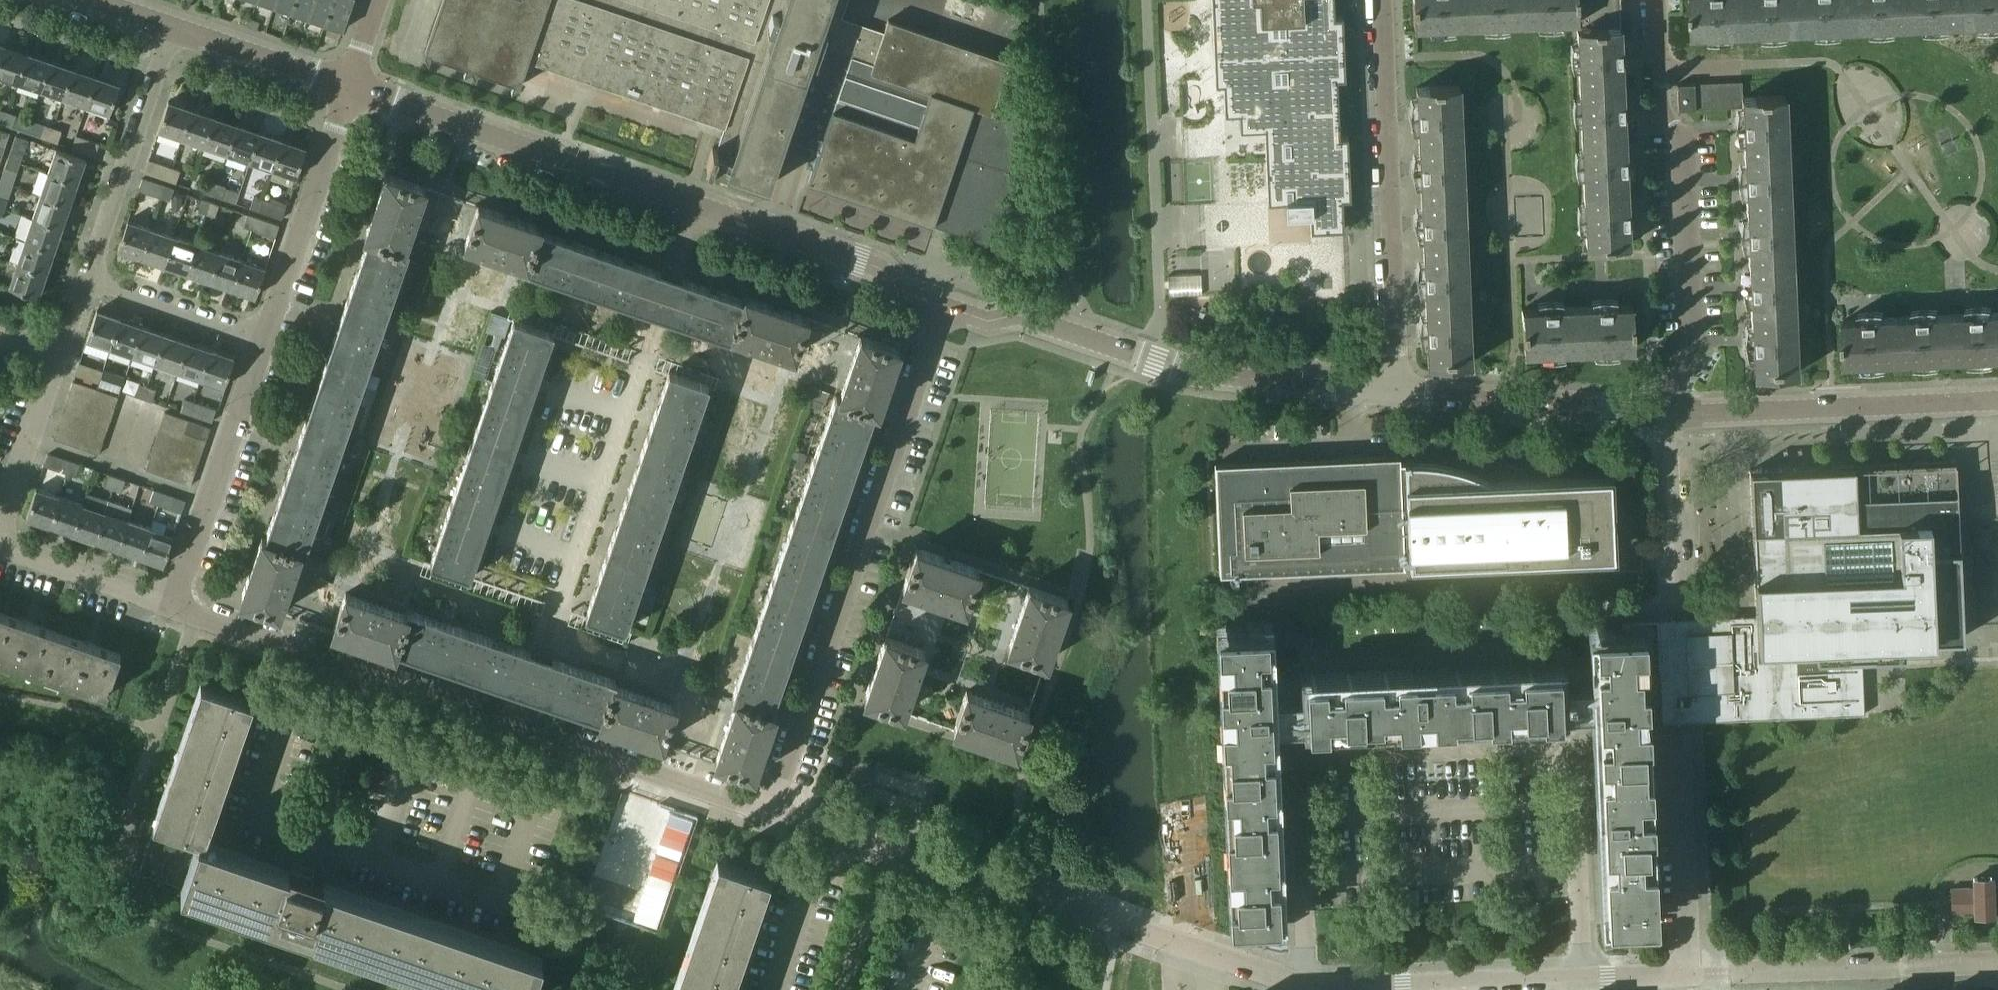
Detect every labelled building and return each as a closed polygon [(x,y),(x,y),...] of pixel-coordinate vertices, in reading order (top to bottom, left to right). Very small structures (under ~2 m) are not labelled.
[(295,0),(276,0),(274,6),(291,12),(295,0)] [(314,0),(295,0),(291,12),(308,18),(314,0)] [(333,0),(314,0),(308,18),(325,24),(333,0)] [(353,0),(333,0),(325,24),(343,30),(353,0)] [(425,54),(429,61),(431,55),(467,67),(465,74),(472,71),(477,78),(479,71),(514,83),(512,90),(520,86),(529,62),(724,128),(717,149),(712,147),(706,165),(768,186),(784,138),(802,144),(820,150),(809,182),(941,228),(996,246),(1009,207),(1019,211),(1026,191),(1017,187),(1030,150),(1015,145),(1023,122),(992,112),(1009,61),(888,20),(883,33),(842,18),(848,0),(444,0),(425,54)] [(1216,84),(1224,84),(1225,114),(1240,113),(1241,130),(1265,129),(1268,202),(1285,201),(1286,215),(1310,214),(1311,230),(1344,229),(1343,199),(1351,198),(1348,135),(1340,136),(1338,79),(1346,78),(1343,16),(1335,16),(1334,0),(1212,0),(1216,84)] [(1441,0),(1413,0),(1414,27),(1442,26),(1441,0)] [(1468,0),(1441,0),(1442,26),(1469,24),(1468,0)] [(1495,0),(1468,0),(1469,24),(1495,23),(1495,0)] [(1522,0),(1495,0),(1495,23),(1523,22),(1522,0)] [(1549,0),(1522,0),(1523,22),(1550,21),(1549,0)] [(1576,0),(1549,0),(1550,21),(1577,19),(1576,0)] [(1618,0),(1576,0),(1577,19),(1619,18),(1618,0)] [(1695,35),(1997,22),(1997,0),(1693,0),(1695,35)] [(1621,48),(1621,36),(1620,26),(1619,26),(1619,18),(1577,19),(1578,55),(1626,53),(1625,48),(1621,48)] [(28,52),(5,44),(0,61),(0,76),(18,82),(28,52)] [(40,90),(51,60),(28,52),(18,82),(40,90)] [(1623,80),(1622,59),(1626,59),(1626,53),(1578,55),(1579,82),(1623,80)] [(63,97),(73,67),(51,60),(40,90),(63,97)] [(85,105),(95,75),(73,67),(63,97),(85,105)] [(110,113),(120,84),(95,75),(85,105),(110,113)] [(1624,102),(1623,80),(1579,82),(1581,109),(1628,107),(1628,102),(1624,102)] [(1730,106),(1729,81),(1717,82),(1718,107),(1730,106)] [(1743,97),(1742,81),(1729,81),(1730,106),(1743,106),(1743,97)] [(1704,108),(1703,82),(1694,83),(1695,108),(1704,108)] [(1718,107),(1717,82),(1703,82),(1704,108),(1718,107)] [(1695,108),(1694,83),(1677,84),(1678,109),(1695,108)] [(1472,362),(1460,85),(1417,87),(1417,109),(1414,110),(1414,121),(1418,121),(1420,163),(1416,163),(1416,175),(1420,175),(1422,217),(1418,217),(1419,229),(1423,229),(1424,271),(1420,271),(1421,283),(1425,282),(1427,325),(1423,325),(1423,337),(1427,336),(1428,364),(1472,362)] [(1785,95),(1743,97),(1743,106),(1743,119),(1739,119),(1740,131),(1744,130),(1787,129),(1785,95)] [(181,138),(192,108),(169,100),(159,130),(181,138)] [(1625,134),(1624,113),(1628,113),(1628,107),(1581,109),(1582,136),(1625,134)] [(9,111),(0,108),(0,109),(0,122),(4,123),(9,111)] [(204,145),(214,115),(192,108),(181,138),(204,145)] [(17,114),(9,111),(4,123),(13,126),(17,114)] [(226,153),(236,123),(214,115),(204,145),(226,153)] [(249,161),(259,131),(236,123),(226,153),(249,161)] [(50,139),(54,127),(46,124),(41,136),(50,139)] [(62,130),(54,127),(50,139),(58,142),(62,130)] [(1788,154),(1787,129),(1744,130),(1745,156),(1788,154)] [(272,168),(282,139),(259,131),(249,161),(272,168)] [(21,162),(29,139),(16,134),(9,158),(21,162)] [(1626,156),(1625,134),(1582,136),(1583,163),(1630,161),(1630,156),(1626,156)] [(95,155),(100,143),(76,135),(72,147),(95,155)] [(297,177),(307,147),(282,139),(272,168),(297,177)] [(78,182),(86,158),(57,148),(49,172),(78,182)] [(1789,182),(1788,154),(1745,156),(1745,173),(1742,173),(1742,185),(1746,184),(1789,182)] [(18,170),(21,162),(9,158),(6,166),(18,170)] [(167,179),(171,167),(149,159),(145,172),(167,179)] [(1627,188),(1626,167),(1630,167),(1630,161),(1583,163),(1584,190),(1627,188)] [(181,170),(171,167),(167,179),(177,182),(181,170)] [(70,205),(78,182),(49,172),(41,194),(70,205)] [(425,189),(386,175),(374,209),(413,223),(425,189)] [(161,197),(165,185),(143,177),(139,190),(161,197)] [(214,195),(218,183),(209,180),(205,192),(214,195)] [(1790,210),(1789,182),(1746,184),(1747,212),(1790,210)] [(226,186),(218,183),(214,195),(222,198),(226,186)] [(171,200),(175,188),(165,185),(161,197),(171,200)] [(240,192),(226,187),(222,198),(236,203),(240,192)] [(1628,210),(1627,188),(1584,190),(1585,217),(1632,215),(1632,209),(1628,210)] [(63,227),(70,205),(41,194),(33,217),(63,227)] [(0,196),(0,205),(5,207),(8,199),(0,196)] [(257,210),(261,198),(255,196),(251,208),(257,210)] [(208,213),(212,201),(203,198),(199,210),(208,213)] [(282,218),(286,207),(286,206),(261,198),(257,210),(282,218)] [(216,216),(220,204),(212,201),(208,213),(216,216)] [(498,256),(511,218),(478,206),(465,245),(498,256)] [(404,250),(413,223),(374,209),(364,237),(369,239),(408,252),(408,251),(404,250)] [(1792,236),(1790,210),(1747,212),(1748,227),(1744,227),(1744,238),(1748,238),(1792,236)] [(251,228),(255,216),(249,214),(244,226),(251,228)] [(1630,244),(1629,221),(1633,221),(1632,215),(1585,217),(1586,245),(1630,244)] [(280,225),(255,216),(251,228),(276,237),(280,225)] [(55,250),(63,227),(33,217),(25,241),(55,250)] [(526,270),(539,231),(540,228),(511,218),(498,256),(525,265),(523,269),(526,270)] [(140,256),(150,227),(128,219),(118,249),(140,256)] [(162,264),(173,235),(150,227),(140,256),(162,264)] [(558,281),(571,242),(539,231),(526,270),(558,281)] [(185,272),(195,242),(173,235),(162,264),(185,272)] [(1793,265),(1792,236),(1748,238),(1749,267),(1793,265)] [(396,287),(408,252),(369,239),(357,274),(396,287)] [(47,273),(55,250),(25,241),(18,263),(47,273)] [(208,280),(218,250),(195,242),(185,272),(208,280)] [(590,292),(603,253),(571,242),(558,281),(590,292)] [(434,248),(433,248),(420,243),(416,252),(430,257),(434,248)] [(230,288),(241,258),(218,250),(208,280),(230,288)] [(621,303),(634,264),(603,253),(590,292),(621,303)] [(266,267),(241,258),(230,288),(256,296),(266,267)] [(39,296),(47,273),(18,263),(10,286),(39,296)] [(647,312),(660,272),(634,264),(621,303),(647,312)] [(1794,290),(1793,265),(1749,267),(1750,281),(1746,281),(1746,292),(1750,292),(1794,290)] [(669,319),(682,280),(660,272),(647,312),(669,319)] [(385,317),(396,287),(357,274),(346,304),(385,317)] [(698,329),(711,290),(682,280),(669,319),(698,329)] [(731,340),(732,336),(744,301),(711,290),(698,329),(731,340)] [(1795,320),(1794,290),(1750,292),(1752,322),(1795,320)] [(764,347),(778,308),(745,297),(744,301),(732,336),(764,347)] [(1606,348),(1604,301),(1598,301),(1599,305),(1577,306),(1579,350),(1606,348)] [(1634,347),(1632,304),(1610,305),(1610,301),(1604,301),(1606,348),(1634,347)] [(1552,351),(1550,303),(1544,304),(1545,308),(1522,309),(1524,352),(1552,351)] [(1579,350),(1577,306),(1556,307),(1556,303),(1550,303),(1552,351),(1579,350)] [(375,347),(385,317),(346,304),(336,334),(375,347)] [(793,356),(806,318),(778,308),(764,347),(793,356)] [(1982,356),(1979,309),(1974,309),(1974,313),(1953,314),(1955,358),(1982,356)] [(1985,313),(1985,309),(1979,309),(1982,356),(1997,356),(1997,312),(1985,313)] [(109,347),(120,317),(98,310),(87,339),(109,347)] [(1955,358),(1953,314),(1931,315),(1931,311),(1926,312),(1928,359),(1955,358)] [(1928,359),(1926,312),(1920,312),(1920,316),(1899,317),(1901,360),(1928,359)] [(1874,361),(1872,314),(1866,314),(1866,318),(1844,319),(1846,363),(1874,361)] [(1901,360),(1899,317),(1877,318),(1877,314),(1872,314),(1874,361),(1901,360)] [(132,355),(142,325),(120,317),(109,347),(132,355)] [(541,366),(552,333),(513,320),(502,353),(541,366)] [(1796,344),(1795,320),(1752,322),(1752,335),(1748,335),(1749,346),(1753,346),(1796,344)] [(154,362),(165,333),(142,325),(132,355),(154,362)] [(177,370),(187,341),(165,333),(154,362),(177,370)] [(364,379),(375,347),(336,334),(325,365),(364,379)] [(858,336),(848,366),(886,380),(897,349),(858,336)] [(201,378),(211,349),(187,341),(177,370),(201,378)] [(1797,373),(1796,344),(1753,346),(1754,374),(1797,373)] [(235,357),(211,349),(201,378),(225,387),(235,357)] [(530,397),(541,366),(502,353),(491,383),(530,397)] [(97,382),(102,369),(80,362),(76,374),(97,382)] [(355,407),(364,379),(325,365),(316,393),(355,407)] [(876,409),(886,380),(848,366),(838,396),(876,409)] [(112,373),(102,369),(97,382),(108,385),(112,373)] [(707,386),(669,373),(668,373),(656,408),(695,421),(707,386)] [(92,399),(95,388),(74,380),(70,391),(92,399)] [(142,397),(147,385),(140,383),(136,395),(142,397)] [(520,427),(530,397),(491,383),(481,414),(520,427)] [(157,389),(147,385),(142,397),(153,401),(157,389)] [(119,396),(95,388),(92,399),(115,407),(119,396)] [(88,410),(92,399),(70,391),(66,402),(88,410)] [(345,436),(355,407),(316,393),(306,422),(345,436)] [(876,409),(838,396),(834,394),(822,430),(861,444),(872,410),(876,411),(876,409)] [(189,413),(193,401),(185,398),(181,411),(189,413)] [(112,418),(115,407),(92,399),(88,410),(112,418)] [(217,409),(193,401),(189,413),(213,421),(217,409)] [(84,421),(88,410),(66,402),(62,414),(84,421)] [(685,451),(695,421),(656,408),(646,438),(685,451)] [(112,418),(88,410),(84,421),(108,430),(112,418)] [(183,430),(187,419),(165,412),(162,423),(183,430)] [(80,433),(84,421),(62,414),(58,425),(80,433)] [(510,455),(520,427),(481,414),(471,442),(510,455)] [(211,427),(187,419),(183,430),(207,439),(211,427)] [(104,441),(108,430),(84,421),(80,433),(104,441)] [(334,466),(345,436),(306,422),(295,453),(334,466)] [(179,442),(183,430),(162,423),(158,434),(179,442)] [(76,446),(80,433),(58,425),(54,438),(76,446)] [(203,450),(207,439),(183,430),(179,442),(203,450)] [(861,444),(822,430),(812,459),(851,472),(861,444)] [(99,454),(104,441),(80,433),(76,446),(99,454)] [(175,453),(179,442),(158,434),(154,446),(175,453)] [(674,483),(685,451),(646,438),(635,470),(674,483)] [(203,450),(179,442),(175,453),(199,462),(203,450)] [(510,455),(471,442),(461,472),(500,485),(510,455)] [(171,465),(175,453),(154,446),(150,457),(171,465)] [(70,460),(49,453),(45,465),(66,473),(70,460)] [(195,473),(199,462),(175,453),(171,465),(195,473)] [(334,466),(295,453),(285,483),(324,497),(334,466)] [(1610,475),(1492,480),(1483,476),(1442,463),(1400,461),(1400,454),(1216,462),(1221,572),(1404,562),(1606,553),(1605,531),(1613,531),(1610,475)] [(167,477),(171,465),(150,457),(146,470),(167,477)] [(840,505),(851,472),(812,459),(801,491),(840,505)] [(76,476),(81,464),(70,460),(66,473),(76,476)] [(1958,521),(1955,461),(1750,470),(1752,520),(1755,577),(1785,576),(1814,575),(1843,574),(1873,573),(1902,571),(1932,570),(1933,596),(1961,595),(1958,521)] [(195,473),(171,465),(167,477),(191,485),(195,473)] [(663,516),(674,483),(635,470),(624,503),(663,516)] [(489,518),(500,485),(461,472),(450,505),(489,518)] [(112,488),(116,476),(109,474),(105,486),(112,488)] [(122,492),(126,480),(116,476),(112,488),(122,492)] [(313,528),(324,497),(285,483),(274,514),(313,528)] [(48,525),(58,495),(37,488),(27,517),(48,525)] [(157,504),(161,492),(154,489),(150,501),(157,504)] [(831,531),(840,505),(801,491),(792,517),(831,531)] [(186,500),(161,492),(157,504),(182,512),(186,500)] [(71,533),(81,503),(58,495),(48,525),(71,533)] [(94,540),(104,511),(81,503),(71,533),(94,540)] [(652,548),(663,516),(624,503),(613,534),(652,548)] [(478,550),(489,518),(450,505),(439,537),(478,550)] [(116,548),(126,518),(104,511),(94,540),(116,548)] [(304,554),(313,528),(274,514),(265,539),(300,553),(304,554)] [(821,560),(831,531),(792,517),(782,547),(821,560)] [(139,556),(149,526),(126,518),(116,548),(139,556)] [(174,535),(149,526),(139,556),(164,564),(174,535)] [(641,579),(652,548),(613,534),(602,565),(641,579)] [(469,576),(478,550),(439,537),(430,563),(469,576)] [(288,586),(300,553),(265,539),(261,538),(249,573),(288,586)] [(810,593),(821,560),(782,547),(771,580),(810,593)] [(932,597),(946,558),(915,547),(901,586),(932,597)] [(963,608),(977,569),(946,558),(932,597),(963,608)] [(631,607),(641,579),(602,565),(593,593),(631,607)] [(1934,624),(1933,596),(1932,570),(1902,571),(1904,625),(1912,625),(1934,624)] [(1904,625),(1902,571),(1873,573),(1875,626),(1904,625)] [(279,613),(288,586),(249,573),(240,600),(279,613)] [(1875,626),(1873,573),(1843,574),(1846,627),(1875,626)] [(1846,627),(1843,574),(1814,575),(1816,628),(1846,627)] [(1816,628),(1814,575),(1785,576),(1787,629),(1816,628)] [(1787,629),(1785,576),(1755,577),(1756,614),(1757,631),(1787,629)] [(799,624),(810,593),(771,580),(760,611),(799,624)] [(1028,585),(1017,617),(1056,631),(1067,599),(1028,585)] [(366,643),(379,604),(345,593),(332,631),(366,643)] [(624,629),(631,607),(593,593),(585,616),(624,629)] [(1963,638),(1961,595),(1933,596),(1934,624),(1912,625),(1913,640),(1963,638)] [(396,649),(406,614),(379,604),(366,643),(395,653),(396,649)] [(427,660),(440,620),(408,609),(406,614),(396,649),(427,660)] [(790,653),(799,624),(760,611),(750,639),(790,653)] [(63,634),(4,613),(0,626),(0,659),(49,676),(63,634)] [(1864,685),(1863,656),(1905,654),(1905,647),(1905,640),(1909,640),(1913,640),(1912,625),(1904,625),(1875,626),(1846,627),(1816,628),(1787,629),(1757,631),(1756,614),(1693,617),(1686,617),(1689,683),(1640,685),(1640,693),(1640,702),(1690,700),(1691,721),(1697,721),(1705,720),(1704,692),(1761,689),(1762,718),(1865,714),(1864,685)] [(1056,631),(1017,617),(1006,648),(1045,662),(1056,631)] [(1689,683),(1686,617),(1622,620),(1622,631),(1637,630),(1640,685),(1689,683)] [(460,671),(473,631),(440,620),(427,660),(460,671)] [(1649,921),(1641,723),(1640,702),(1640,693),(1640,685),(1637,630),(1622,631),(1595,632),(1596,666),(1269,679),(1267,628),(1223,629),(1235,919),(1253,919),(1256,919),(1279,918),(1271,720),(1278,720),(1278,723),(1285,723),(1290,723),(1290,719),(1308,719),(1309,722),(1325,721),(1418,717),(1418,714),(1428,713),(1434,713),(1434,716),(1545,712),(1562,711),(1562,708),(1581,707),(1581,711),(1585,710),(1593,710),(1593,707),(1599,707),(1603,800),(1600,800),(1600,802),(1600,811),(1603,811),(1606,922),(1630,921),(1633,921),(1636,921),(1649,921)] [(488,681),(502,641),(473,631),(460,671),(488,681)] [(107,695),(121,653),(63,634),(49,676),(107,695)] [(913,681),(923,650),(884,637),(874,668),(913,681)] [(780,682),(790,653),(750,639),(740,669),(780,682)] [(516,690),(530,651),(502,641),(488,681),(516,690)] [(539,698),(552,658),(543,653),(530,651),(516,690),(539,698)] [(567,708),(581,668),(552,658),(539,698),(567,708)] [(600,723),(613,684),(615,680),(581,668),(567,708),(600,719),(599,722),(600,723)] [(902,712),(913,681),(874,668),(863,699),(902,712)] [(770,711),(780,682),(740,669),(730,700),(734,701),(773,714),(774,712),(770,711)] [(631,733),(644,694),(613,684),(600,723),(631,733)] [(221,772),(246,699),(203,685),(178,757),(221,772)] [(1704,692),(1705,720),(1762,718),(1761,689),(1704,692)] [(983,740),(997,701),(966,690),(952,729),(983,740)] [(675,705),(644,694),(631,733),(662,743),(675,705)] [(1690,700),(1640,702),(1641,723),(1650,723),(1691,721),(1690,700)] [(763,744),(773,714),(734,701),(724,731),(763,744)] [(1015,751),(1028,712),(997,701),(983,740),(1015,751)] [(753,774),(763,744),(724,731),(713,761),(753,774)] [(196,845),(221,772),(178,757),(153,830),(196,845)] [(181,889),(196,845),(153,830),(138,874),(181,889)] [(245,911),(260,867),(196,845),(181,889),(245,911)] [(303,865),(307,855),(303,854),(300,853),(296,852),(293,852),(289,852),(286,853),(283,853),(279,854),(276,855),(271,871),(260,867),(245,911),(316,935),(331,891),(321,888),(326,873),(303,865)] [(738,948),(763,875),(720,860),(695,933),(738,948)] [(1991,876),(1974,877),(1974,886),(1951,887),(1951,900),(1952,912),(1975,911),(1975,915),(1993,914),(1993,911),(1997,910),(1997,885),(1992,886),(1991,876)] [(404,916),(331,891),(316,935),(389,960),(404,916)] [(471,940),(404,916),(389,960),(456,983),(471,940)] [(738,948),(695,933),(676,989),(724,989),(738,948)] [(539,963),(471,940),(456,983),(476,989),(529,989),(539,963)]
